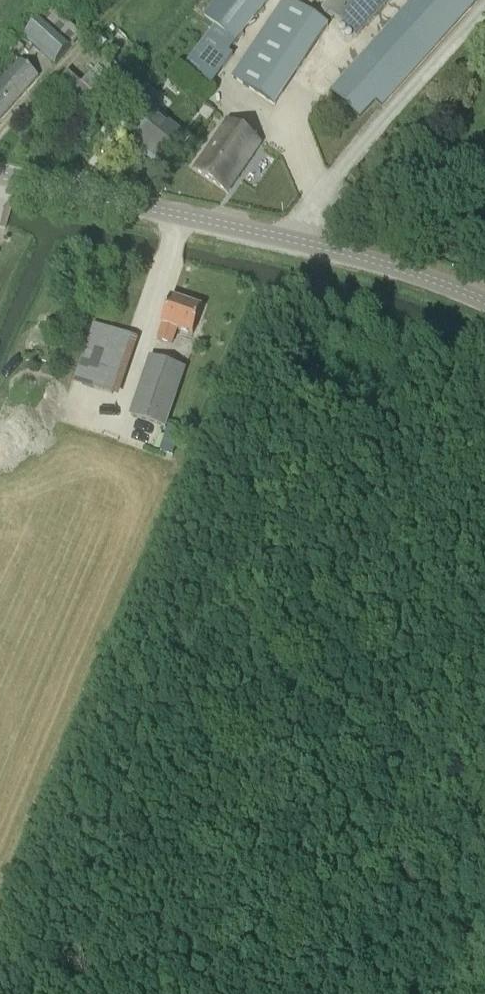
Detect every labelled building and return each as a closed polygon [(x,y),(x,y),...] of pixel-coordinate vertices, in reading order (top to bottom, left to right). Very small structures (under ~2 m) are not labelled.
[(204,19),(235,44),(271,0),(220,0),(204,19)] [(328,28),(286,0),(285,0),(233,79),(275,107),(328,28)] [(319,12),(325,18),(329,13),(356,37),(390,0),(330,0),(319,12)] [(329,91),(359,118),(375,101),(382,107),(478,0),(412,0),(329,91)] [(53,9),(49,13),(26,39),(55,65),(82,35),(53,9)] [(99,36),(94,42),(103,49),(108,43),(99,36)] [(19,44),(11,54),(18,60),(26,50),(19,44)] [(108,56),(91,75),(82,86),(67,73),(56,86),(89,116),(126,73),(108,56)] [(38,78),(20,62),(0,85),(0,120),(38,78)] [(162,164),(183,136),(149,110),(158,98),(147,90),(129,113),(139,121),(125,138),(140,150),(142,148),(162,164)] [(227,193),(260,144),(227,122),(195,171),(227,193)] [(192,336),(202,309),(171,299),(162,326),(163,326),(158,340),(172,345),(177,331),(192,336)] [(93,322),(76,381),(120,393),(136,334),(93,322)] [(166,428),(185,371),(150,359),(131,417),(166,428)] [(168,429),(160,454),(167,457),(172,459),(181,433),(168,429)]
